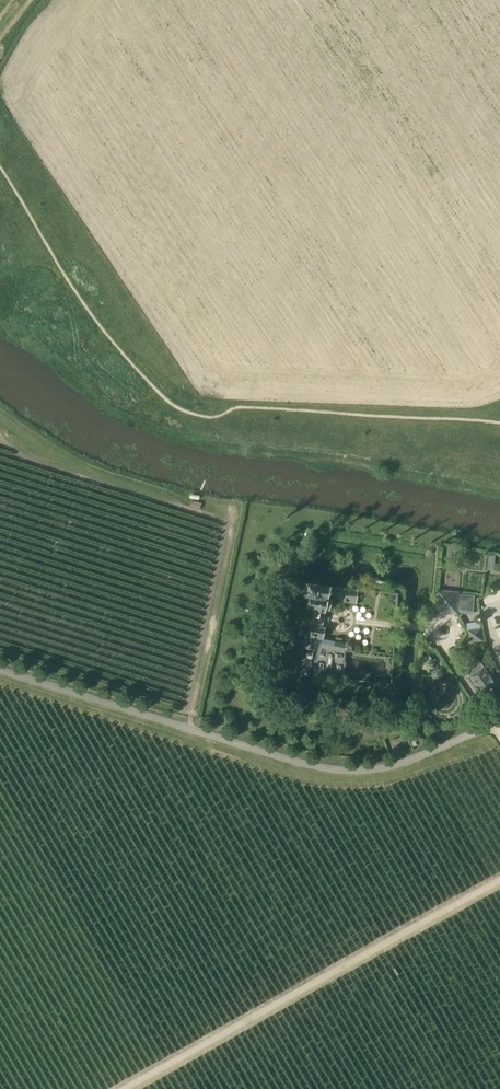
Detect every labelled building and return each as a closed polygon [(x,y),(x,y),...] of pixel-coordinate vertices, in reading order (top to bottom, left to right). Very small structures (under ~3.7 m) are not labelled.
[(306,579),(304,589),(303,595),(307,596),(302,621),(302,623),(300,634),(304,635),(302,646),(314,649),(315,648),(317,649),(311,672),(343,675),(345,651),(352,651),(353,643),(345,643),(322,638),(324,627),(322,627),(325,607),(327,608),(328,599),(357,602),(359,588),(318,582),(319,581),(306,579)] [(457,613),(458,609),(473,611),(475,595),(460,594),(460,592),(438,590),(436,611),(457,613)] [(291,632),(300,634),(302,623),(293,621),(291,632)] [(470,642),(483,640),(482,627),(469,629),(470,642)] [(482,694),(496,684),(482,663),(472,670),(468,672),(471,675),(469,676),(482,694)] [(310,667),(302,666),(300,675),(309,677),(310,667)]
